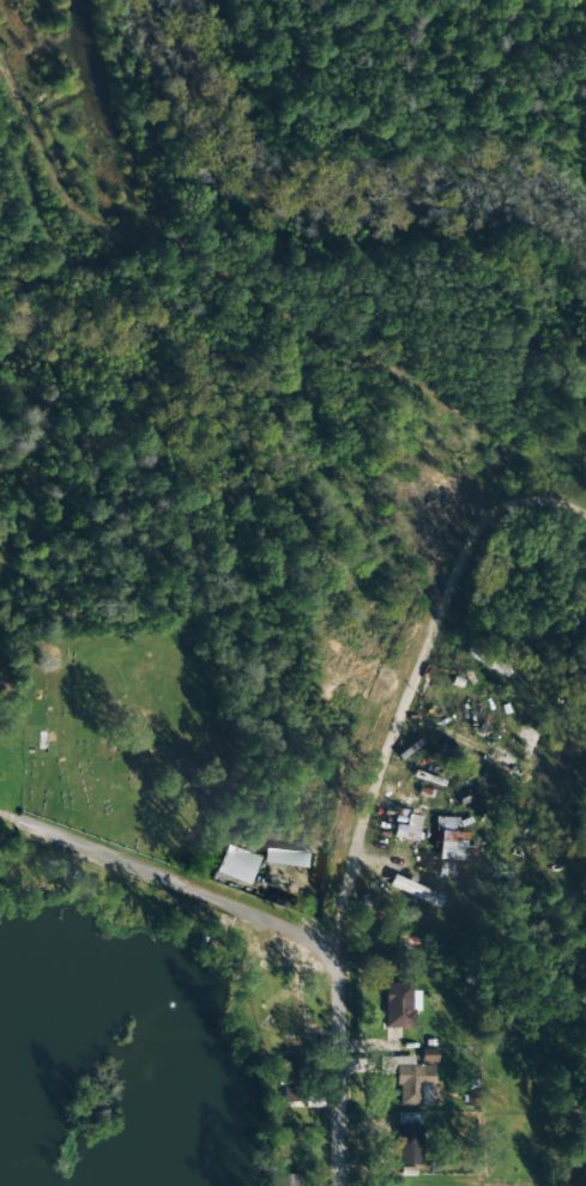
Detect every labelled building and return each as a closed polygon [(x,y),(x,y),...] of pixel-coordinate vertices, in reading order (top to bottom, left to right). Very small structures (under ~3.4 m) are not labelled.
[(405,825),(394,824),(392,837),(417,841),(420,816),(406,814),(405,825)] [(454,817),(435,816),(434,830),(439,831),(438,859),(474,861),(475,846),(466,846),(466,832),(453,832),(454,817)] [(214,871),(247,884),(258,857),(225,844),(214,871)] [(262,862),(304,868),(306,853),(264,847),(262,862)] [(438,876),(451,876),(451,863),(438,863),(438,876)] [(442,894),(411,885),(413,880),(392,874),(388,888),(439,903),(442,894)] [(384,1027),(414,1027),(414,1011),(418,1011),(419,991),(411,991),(411,982),(385,982),(384,1027)] [(421,1060),(436,1061),(436,1049),(421,1049),(421,1060)] [(414,1064),(414,1057),(381,1056),(380,1065),(395,1065),(395,1063),(414,1064)] [(284,1096),(295,1097),(297,1066),(287,1065),(284,1096)] [(433,1066),(395,1065),(395,1086),(399,1086),(398,1104),(432,1105),(433,1066)] [(397,1165),(421,1164),(420,1111),(396,1112),(397,1165)] [(270,1175),(270,1185),(302,1185),(302,1174),(270,1175)]
